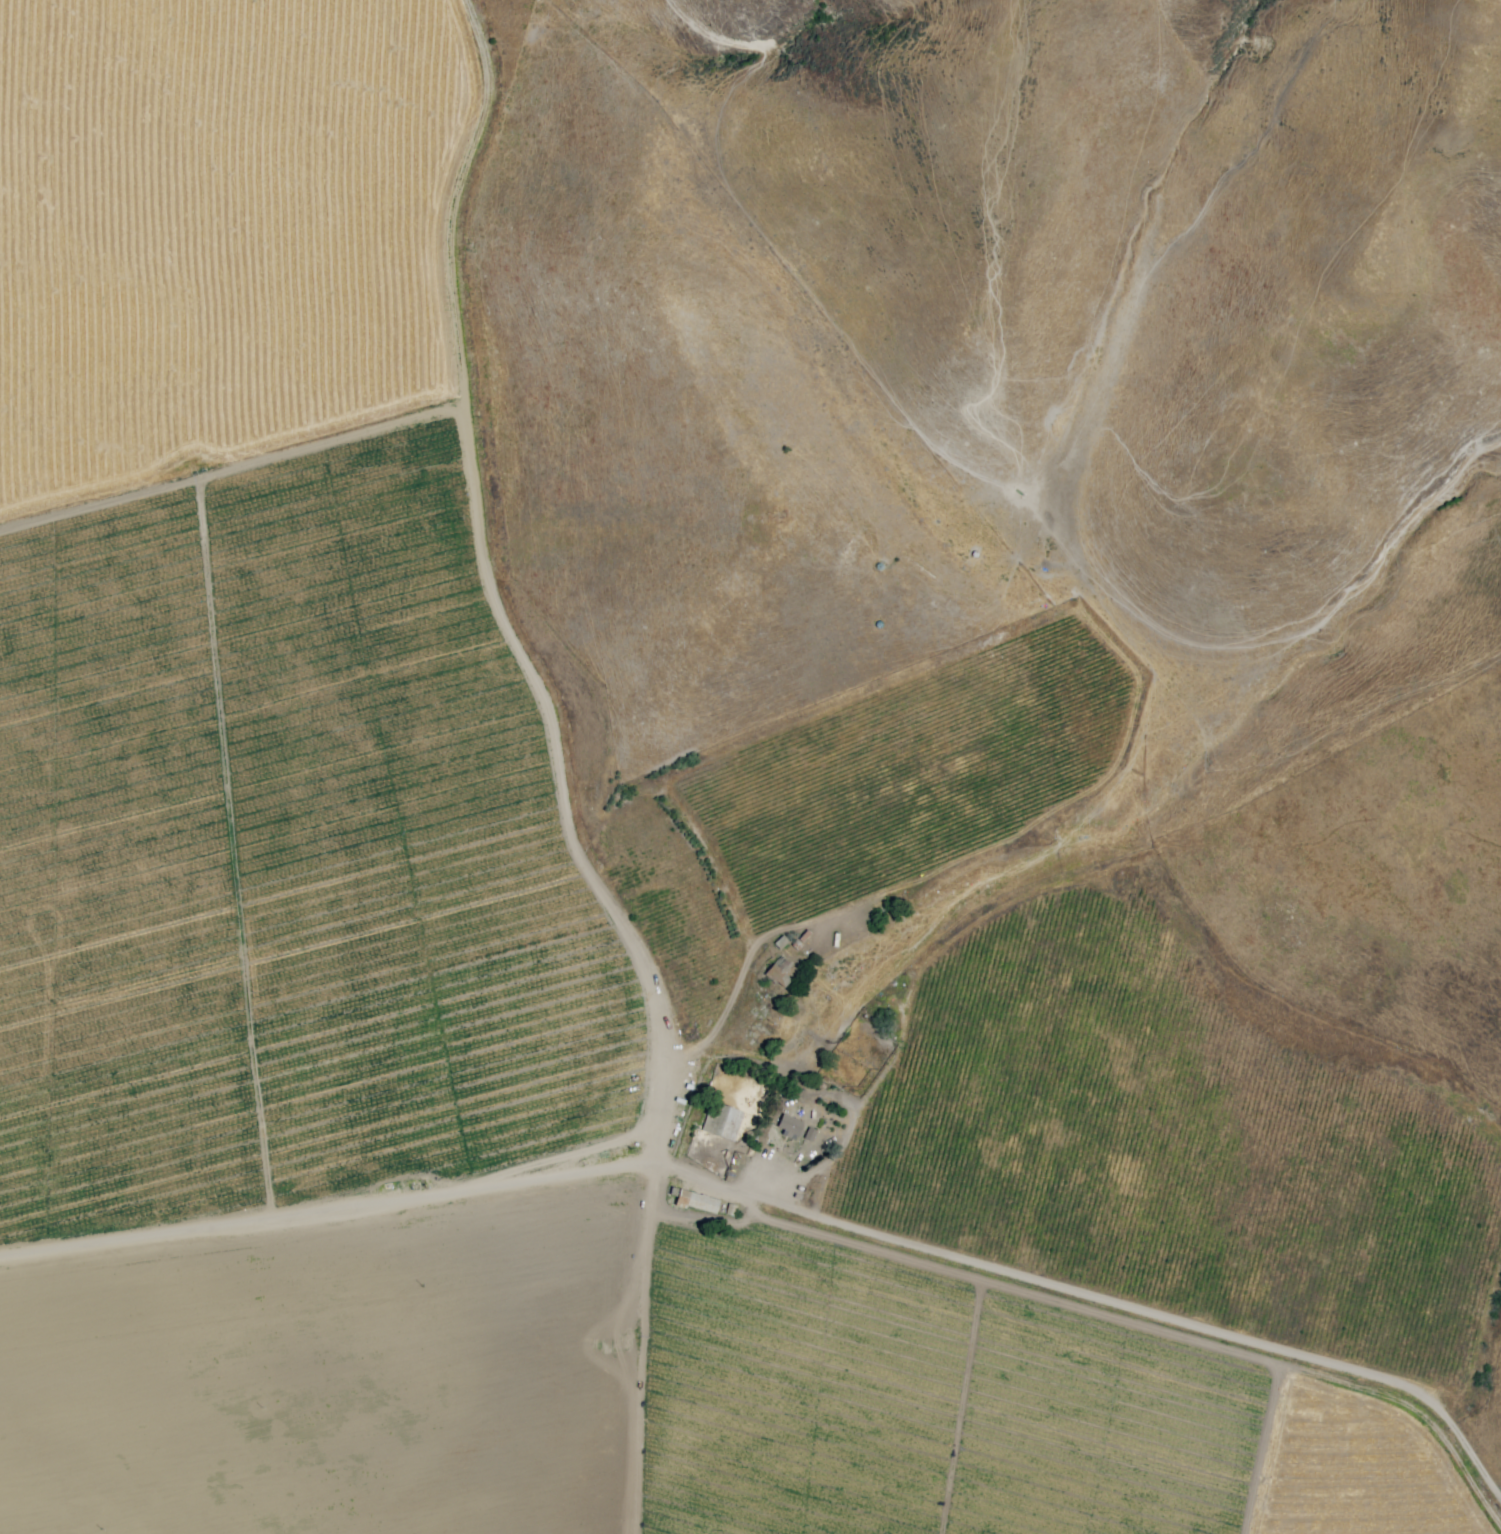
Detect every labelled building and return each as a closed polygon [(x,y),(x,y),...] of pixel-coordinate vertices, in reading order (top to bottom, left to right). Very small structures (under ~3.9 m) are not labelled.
[(741,1110),(718,1104),(715,1117),(703,1114),(698,1132),(732,1142),(741,1110)] [(717,1198),(676,1188),(673,1202),(713,1212),(717,1198)]
